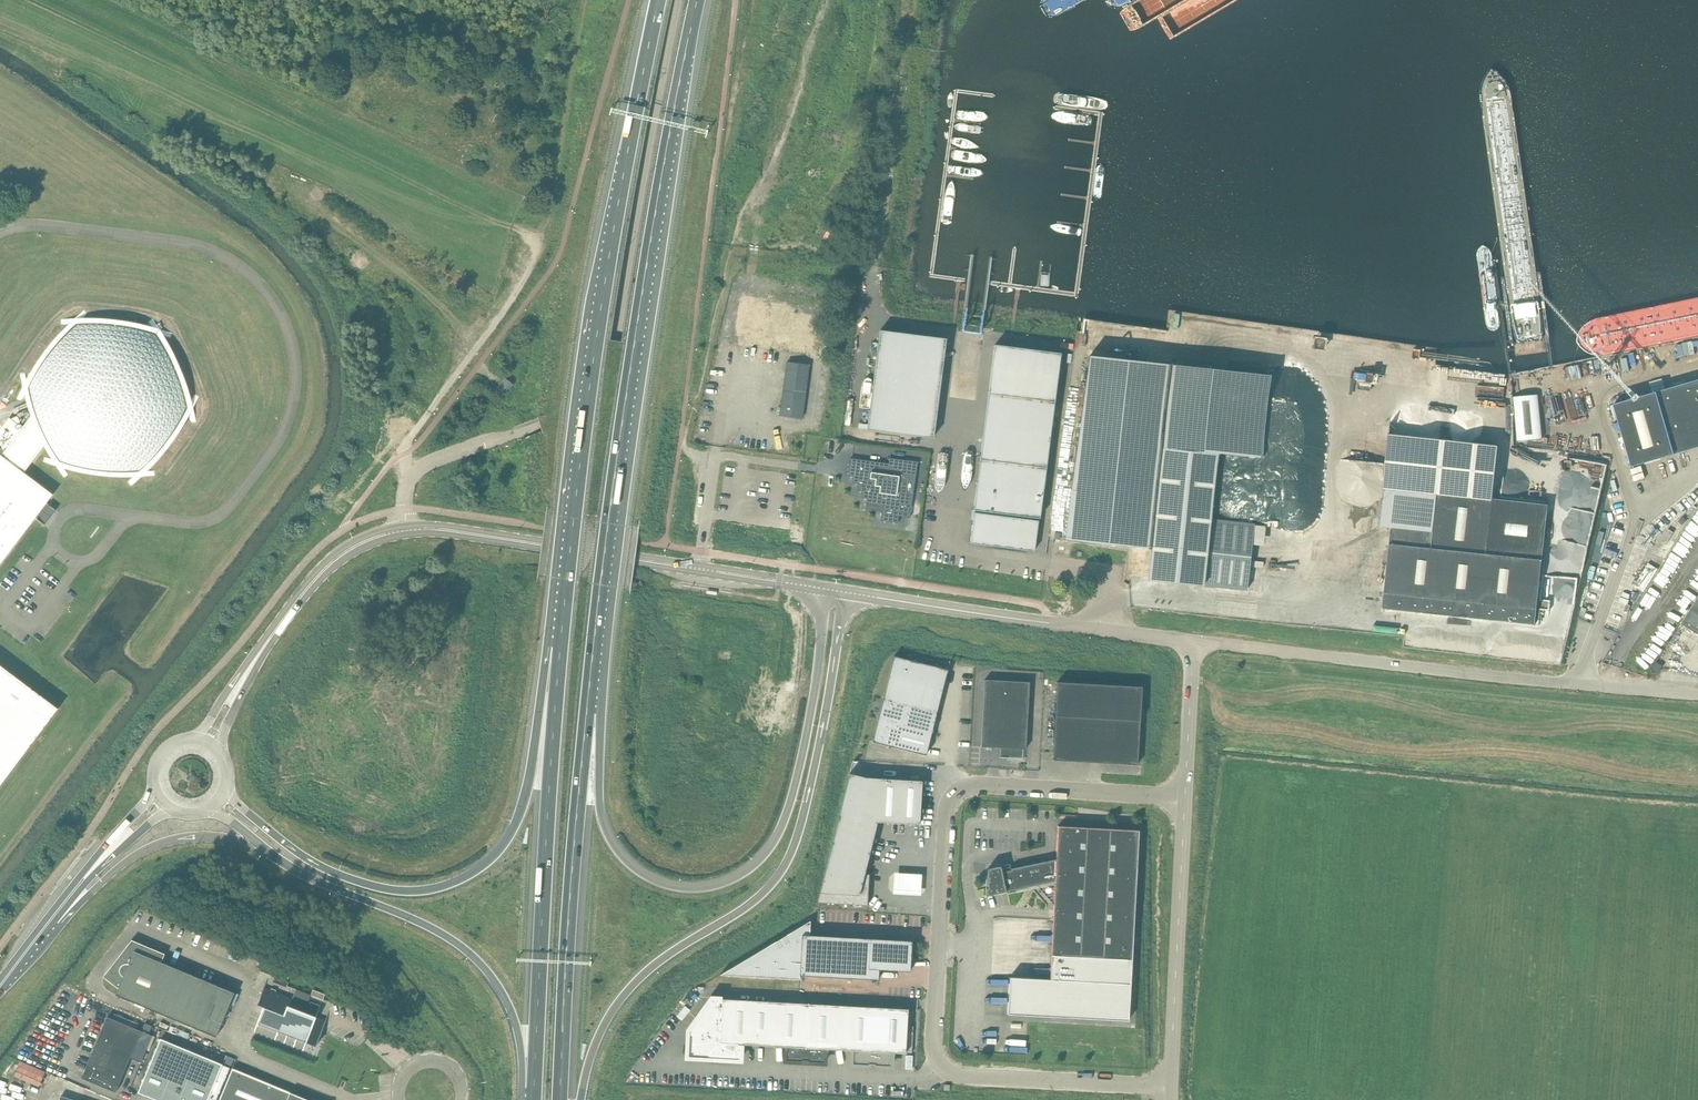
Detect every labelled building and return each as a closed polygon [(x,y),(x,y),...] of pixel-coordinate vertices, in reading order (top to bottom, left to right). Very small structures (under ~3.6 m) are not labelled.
[(77,326),(71,331),(31,387),(28,387),(28,389),(30,389),(33,400),(35,407),(16,414),(18,418),(15,422),(9,418),(0,430),(0,565),(36,516),(46,523),(57,509),(48,502),(54,494),(26,473),(50,442),(53,447),(56,452),(59,457),(61,460),(60,461),(62,463),(63,461),(68,463),(74,465),(82,468),(95,470),(108,471),(118,471),(127,471),(140,470),(140,473),(143,472),(142,469),(150,463),(161,452),(170,441),(179,429),(185,420),(188,412),(189,407),(191,407),(191,404),(188,404),(187,397),(185,388),(180,375),(175,363),(172,354),(167,346),(162,339),(158,335),(159,332),(157,331),(156,333),(150,331),(138,328),(118,324),(105,323),(95,322),(85,323),(78,325),(78,323),(76,324),(77,326)] [(867,430),(933,438),(946,339),(880,331),(867,430)] [(991,548),(1024,552),(1025,550),(1034,551),(1059,351),(993,342),(970,543),(991,546),(991,548)] [(1090,356),(1065,539),(1152,548),(1148,580),(1247,590),(1254,524),(1210,519),(1217,452),(1261,458),(1270,377),(1169,365),(1090,356)] [(780,415),(802,418),(809,365),(787,362),(780,415)] [(496,390),(505,396),(513,384),(505,378),(496,390)] [(1616,404),(1634,467),(1697,448),(1697,380),(1616,404)] [(1538,395),(1514,397),(1518,441),(1542,438),(1538,395)] [(1392,526),(1383,608),(1535,624),(1548,505),(1493,499),(1498,446),(1389,435),(1384,488),(1437,493),(1433,531),(1392,526)] [(881,521),(898,523),(899,516),(910,518),(918,462),(889,458),(888,463),(850,458),(848,476),(853,476),(853,483),(858,484),(857,490),(863,491),(862,498),(867,499),(866,505),(883,507),(881,521)] [(1664,559),(1674,542),(1668,538),(1657,555),(1664,559)] [(1681,623),(1697,634),(1697,598),(1684,620),(1683,620),(1681,623)] [(1670,668),(1674,662),(1697,677),(1697,675),(1697,659),(1695,663),(1672,648),(1666,657),(1662,655),(1659,660),(1670,668)] [(948,669),(894,656),(873,742),(927,755),(948,669)] [(1652,668),(1658,672),(1663,666),(1657,662),(1652,668)] [(59,708),(0,663),(0,787),(59,708)] [(981,747),(1001,748),(1000,757),(1000,758),(1008,758),(1022,759),(1023,749),(1026,749),(1030,682),(985,680),(981,747)] [(1053,760),(1137,765),(1142,687),(1057,682),(1053,760)] [(852,775),(818,904),(869,906),(870,876),(866,876),(880,824),(922,826),(925,783),(870,780),(852,775)] [(1054,920),(1051,979),(1010,977),(1008,1014),(1129,1020),(1139,830),(1058,826),(1056,859),(1011,869),(1011,870),(1002,872),(1001,866),(988,868),(987,885),(988,885),(988,888),(987,888),(986,896),(1036,885),(1036,886),(1054,905),(1053,920),(1054,920)] [(921,877),(894,876),(893,896),(920,898),(921,877)] [(869,969),(871,939),(810,935),(810,920),(720,975),(800,979),(800,975),(878,979),(879,969),(869,969)] [(912,941),(871,939),(869,969),(879,969),(910,971),(912,941)] [(132,940),(103,977),(119,989),(116,995),(216,1037),(235,993),(162,962),(165,954),(132,940)] [(264,988),(257,1005),(264,1007),(257,1023),(316,1046),(326,1020),(317,1017),(320,1009),(264,988)] [(692,1031),(690,1054),(713,1056),(713,1058),(715,1058),(716,1056),(721,1056),(721,1059),(723,1059),(723,1056),(738,1057),(738,1047),(739,1044),(758,1045),(758,1034),(772,1035),(772,1046),(775,1046),(788,1047),(788,1050),(787,1059),(800,1060),(800,1061),(802,1061),(802,1060),(808,1060),(808,1062),(810,1062),(810,1060),(823,1061),(824,1052),(824,1049),(855,1050),(854,1053),(854,1063),(866,1063),(866,1065),(869,1065),(869,1063),(874,1064),(874,1065),(877,1065),(877,1064),(890,1064),(890,1056),(890,1052),(906,1053),(908,1009),(809,1004),(809,1002),(808,1002),(808,1004),(722,999),(722,1001),(713,1001),(692,1031)] [(107,1017),(82,1078),(116,1092),(130,1058),(141,1062),(152,1036),(149,1034),(152,1026),(145,1023),(142,1031),(107,1017)] [(139,1092),(157,1099),(217,1099),(230,1068),(222,1065),(216,1062),(161,1039),(139,1092)] [(211,1050),(208,1057),(220,1062),(223,1055),(211,1050)] [(220,1099),(308,1099),(233,1069),(220,1099)]
